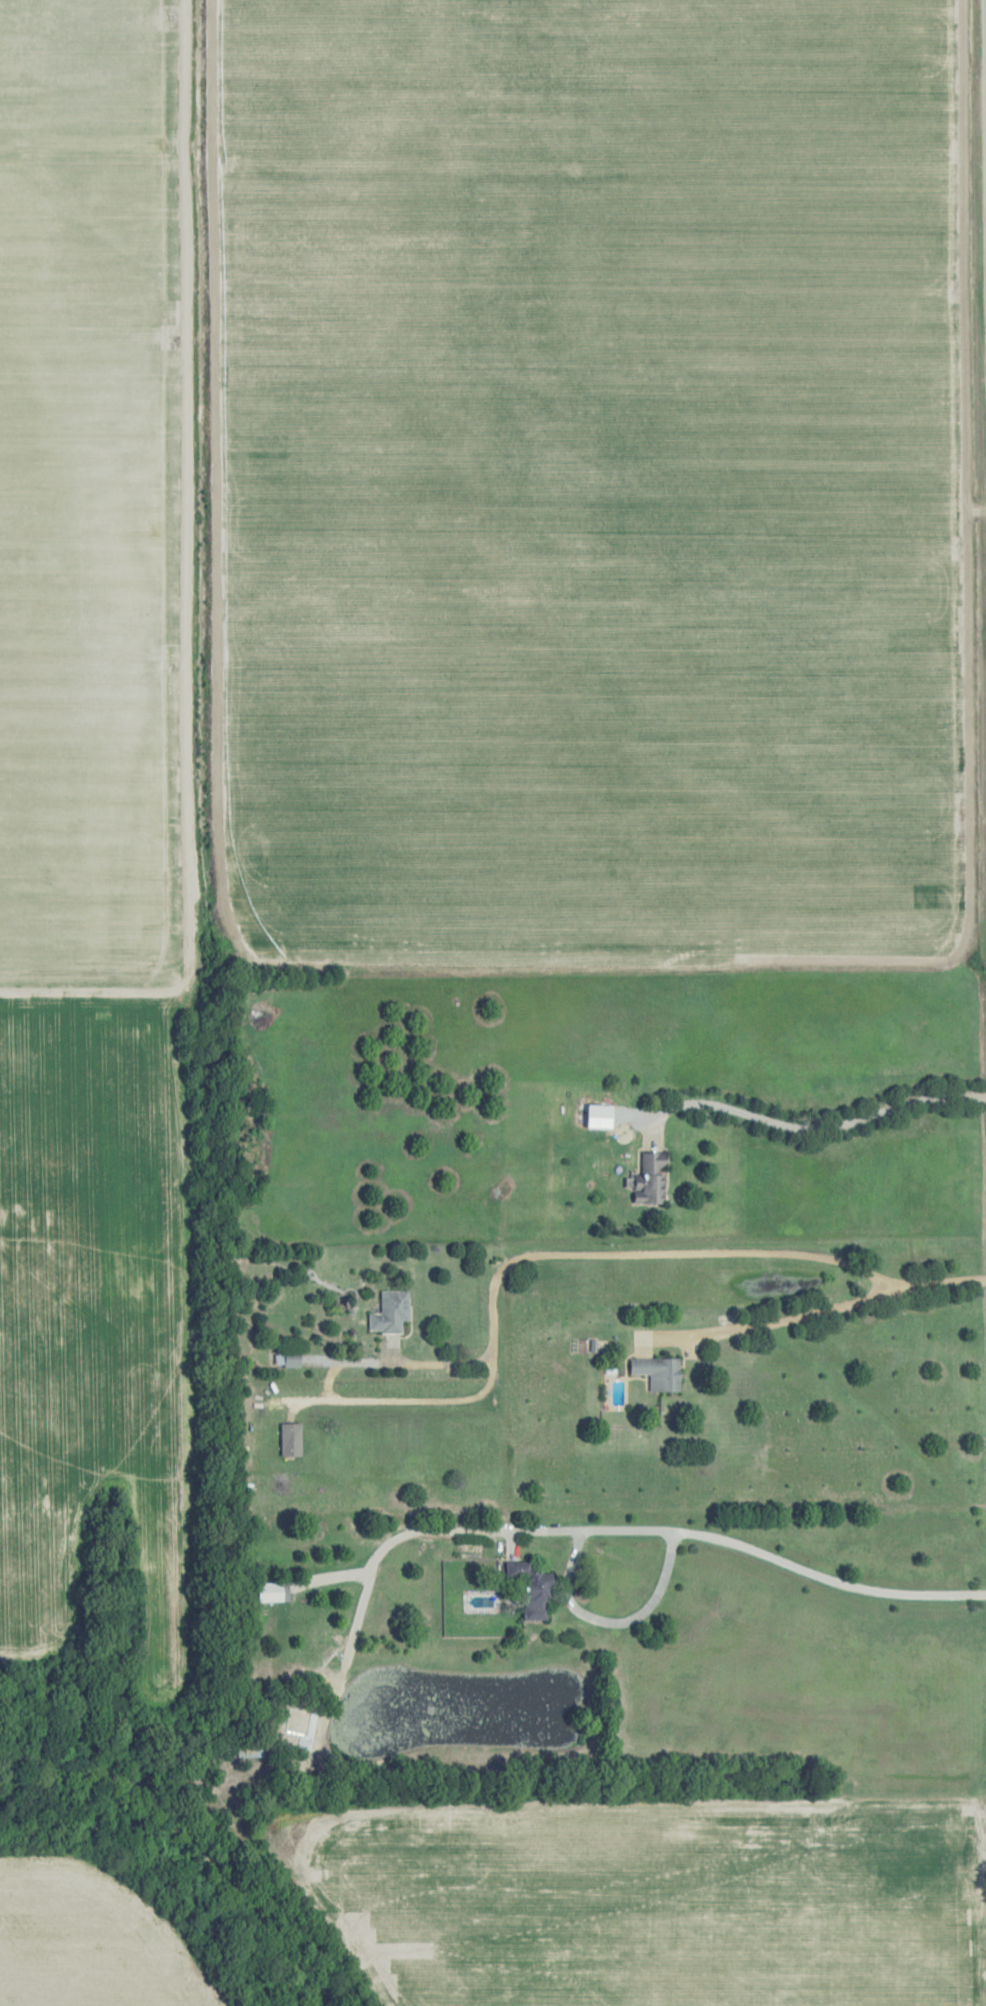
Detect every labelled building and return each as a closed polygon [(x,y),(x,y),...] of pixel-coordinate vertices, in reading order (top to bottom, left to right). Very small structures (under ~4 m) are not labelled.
[(612,1105),(586,1105),(586,1129),(612,1129),(612,1105)] [(632,1182),(631,1203),(663,1204),(664,1158),(656,1158),(656,1152),(641,1152),(641,1182),(632,1182)] [(409,1321),(409,1291),(380,1291),(381,1313),(368,1313),(369,1333),(402,1333),(401,1321),(409,1321)] [(299,1354),(274,1354),(274,1367),(299,1367),(299,1354)] [(660,1375),(660,1393),(680,1393),(680,1359),(630,1359),(630,1375),(660,1375)] [(280,1457),(301,1457),(301,1424),(280,1424),(280,1457)] [(548,1621),(548,1565),(505,1565),(505,1581),(522,1581),(523,1621),(548,1621)] [(282,1583),(257,1583),(257,1603),(282,1603),(282,1583)] [(263,1758),(263,1742),(238,1742),(238,1758),(263,1758)]
